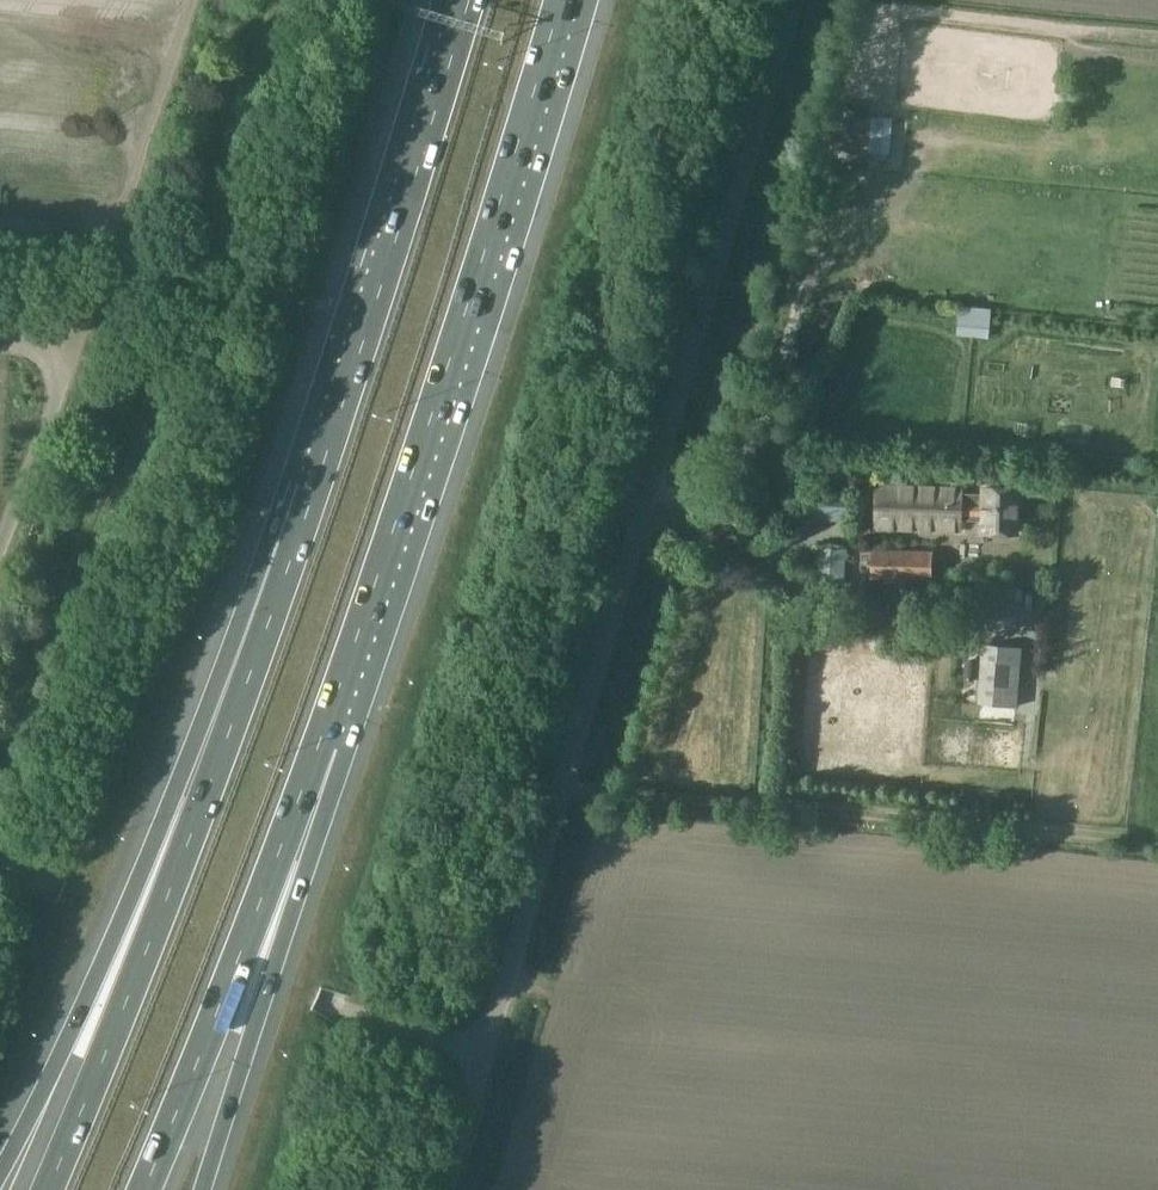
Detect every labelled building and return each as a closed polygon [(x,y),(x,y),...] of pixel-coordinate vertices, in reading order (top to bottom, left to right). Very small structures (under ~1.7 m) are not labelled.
[(830,107),(827,133),(831,134),(830,149),(869,153),(870,150),(872,118),(872,117),(855,115),(854,115),(854,111),(855,110),(830,107)] [(964,500),(964,488),(877,487),(876,529),(963,531),(963,519),(985,520),(984,532),(1018,533),(1019,489),(985,488),(985,500),(964,500)] [(849,490),(811,489),(810,522),(848,524),(849,490)] [(818,549),(818,582),(846,583),(847,550),(818,549)] [(935,552),(874,550),(873,580),(934,581),(935,552)] [(984,645),(979,705),(1017,708),(1023,649),(984,645)]
